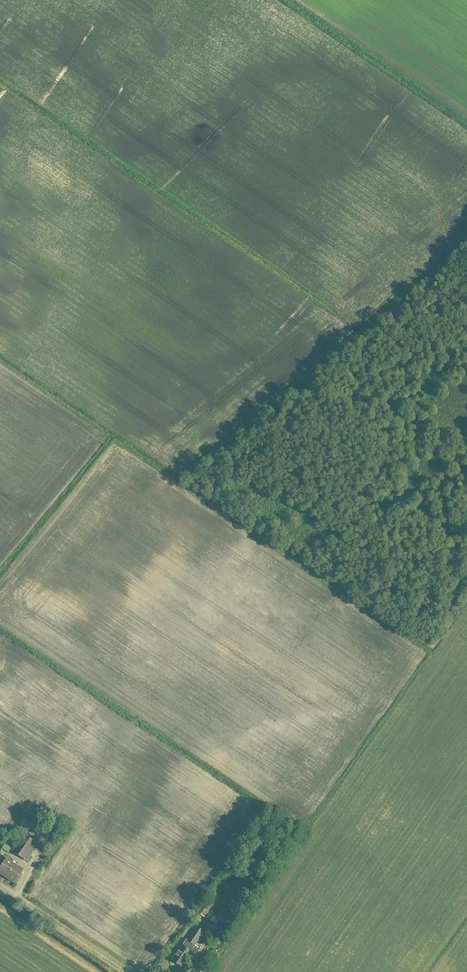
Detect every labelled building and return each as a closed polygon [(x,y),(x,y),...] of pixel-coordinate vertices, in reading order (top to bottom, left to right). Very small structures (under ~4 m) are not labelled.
[(10,851),(12,852),(26,862),(38,845),(22,833),(10,851)] [(23,869),(7,857),(0,867),(0,873),(14,882),(23,869)] [(207,903),(205,901),(198,911),(205,916),(212,907),(216,910),(220,904),(211,898),(207,903)] [(194,952),(195,953),(199,947),(195,944),(203,932),(196,928),(188,939),(186,938),(182,944),(181,943),(171,959),(174,962),(173,964),(179,967),(180,965),(184,968),(194,952)]
